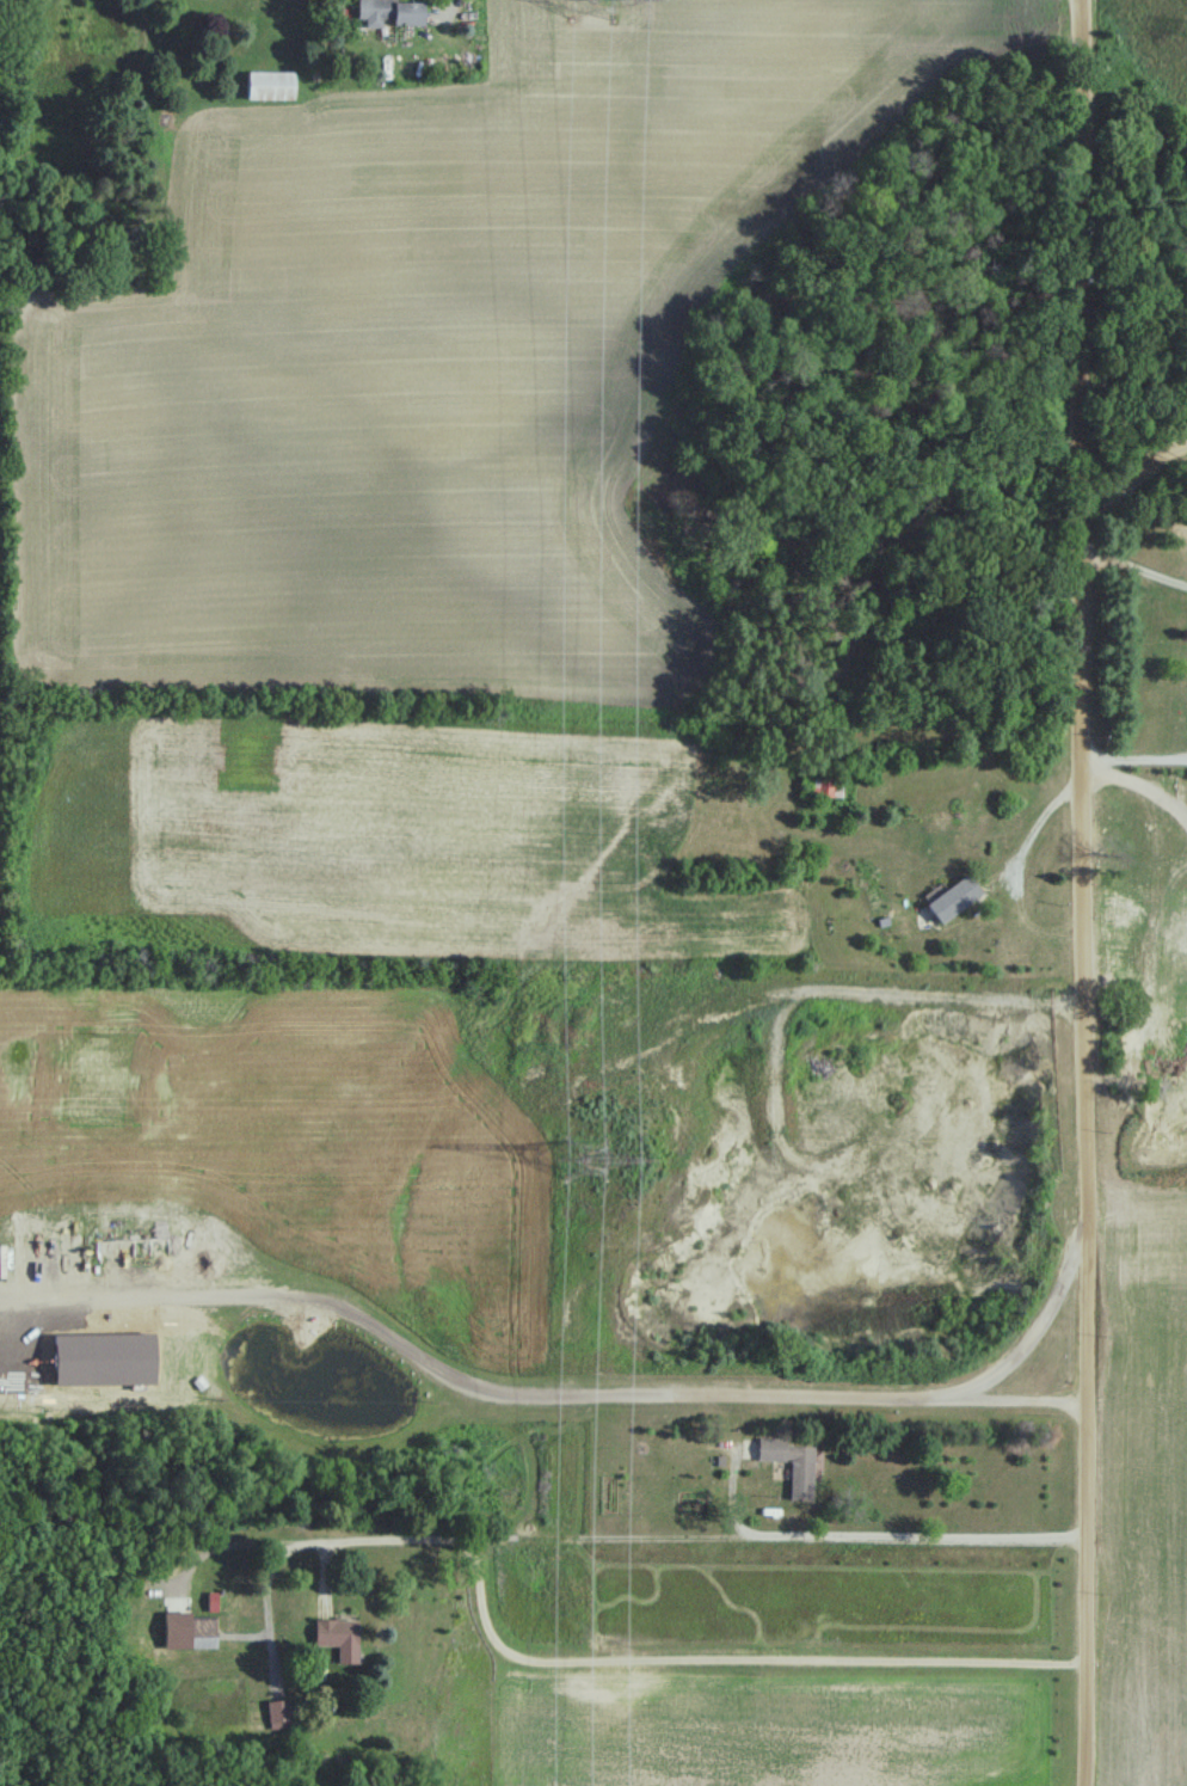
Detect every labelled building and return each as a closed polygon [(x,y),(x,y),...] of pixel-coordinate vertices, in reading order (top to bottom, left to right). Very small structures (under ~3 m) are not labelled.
[(359,18),(367,18),(366,26),(384,26),(384,23),(425,24),(425,0),(359,0),(359,18)] [(250,99),(296,99),(296,72),(250,72),(250,99)] [(983,893),(969,873),(927,903),(941,922),(983,893)] [(136,1239),(100,1239),(100,1258),(136,1258),(136,1239)] [(816,1497),(816,1444),(789,1444),(789,1436),(761,1436),(761,1460),(793,1460),(793,1497),(816,1497)] [(217,1616),(190,1616),(190,1647),(217,1647),(217,1616)] [(314,1617),(314,1648),(357,1648),(357,1617),(314,1617)] [(266,1721),(288,1721),(288,1699),(266,1699),(266,1721)]
